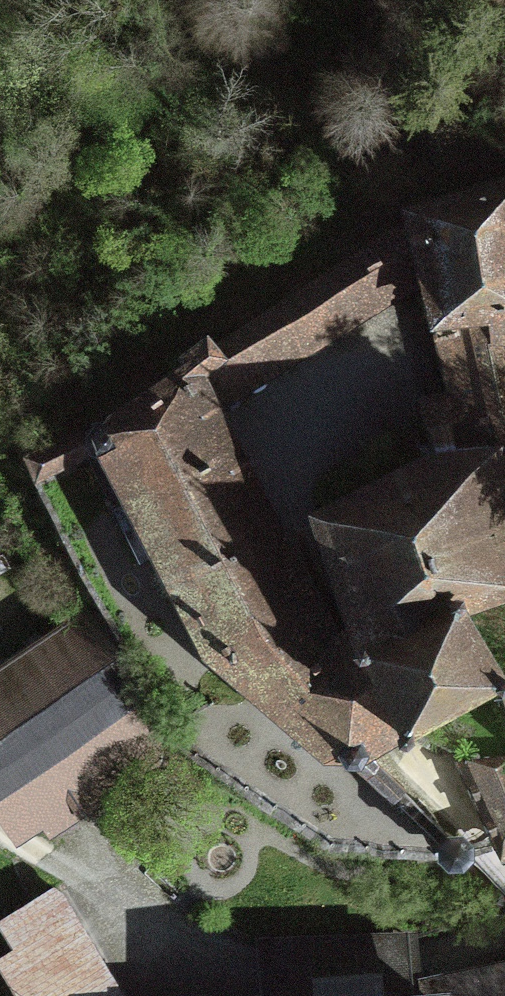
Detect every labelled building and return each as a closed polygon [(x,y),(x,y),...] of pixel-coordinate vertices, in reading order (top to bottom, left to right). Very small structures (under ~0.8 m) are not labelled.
[(441,337),(504,330),(504,174),(429,199),(430,205),(414,211),(416,218),(426,269),(437,315),(431,316),(435,337),(441,337)] [(219,351),(224,357),(300,299),(321,334),(426,269),(416,218),(259,315),(219,351)] [(441,337),(455,395),(421,402),(433,454),(504,455),(504,330),(441,337)] [(224,357),(219,351),(210,339),(172,367),(180,378),(113,425),(91,422),(88,455),(113,455),(131,502),(169,580),(217,653),(317,737),(354,760),(365,756),(382,744),(402,732),(357,641),(354,629),(318,653),(291,616),(308,606),(190,382),(224,357)] [(433,454),(317,511),(354,629),(357,641),(402,732),(504,679),(504,677),(466,608),(504,597),(504,455),(433,454)] [(94,604),(0,667),(0,798),(13,817),(38,800),(57,829),(169,754),(162,748),(173,738),(94,604)] [(457,753),(500,845),(504,843),(504,754),(457,753)] [(60,889),(4,923),(21,952),(0,964),(19,995),(124,995),(60,889)] [(443,984),(440,995),(504,995),(504,970),(443,984)]
